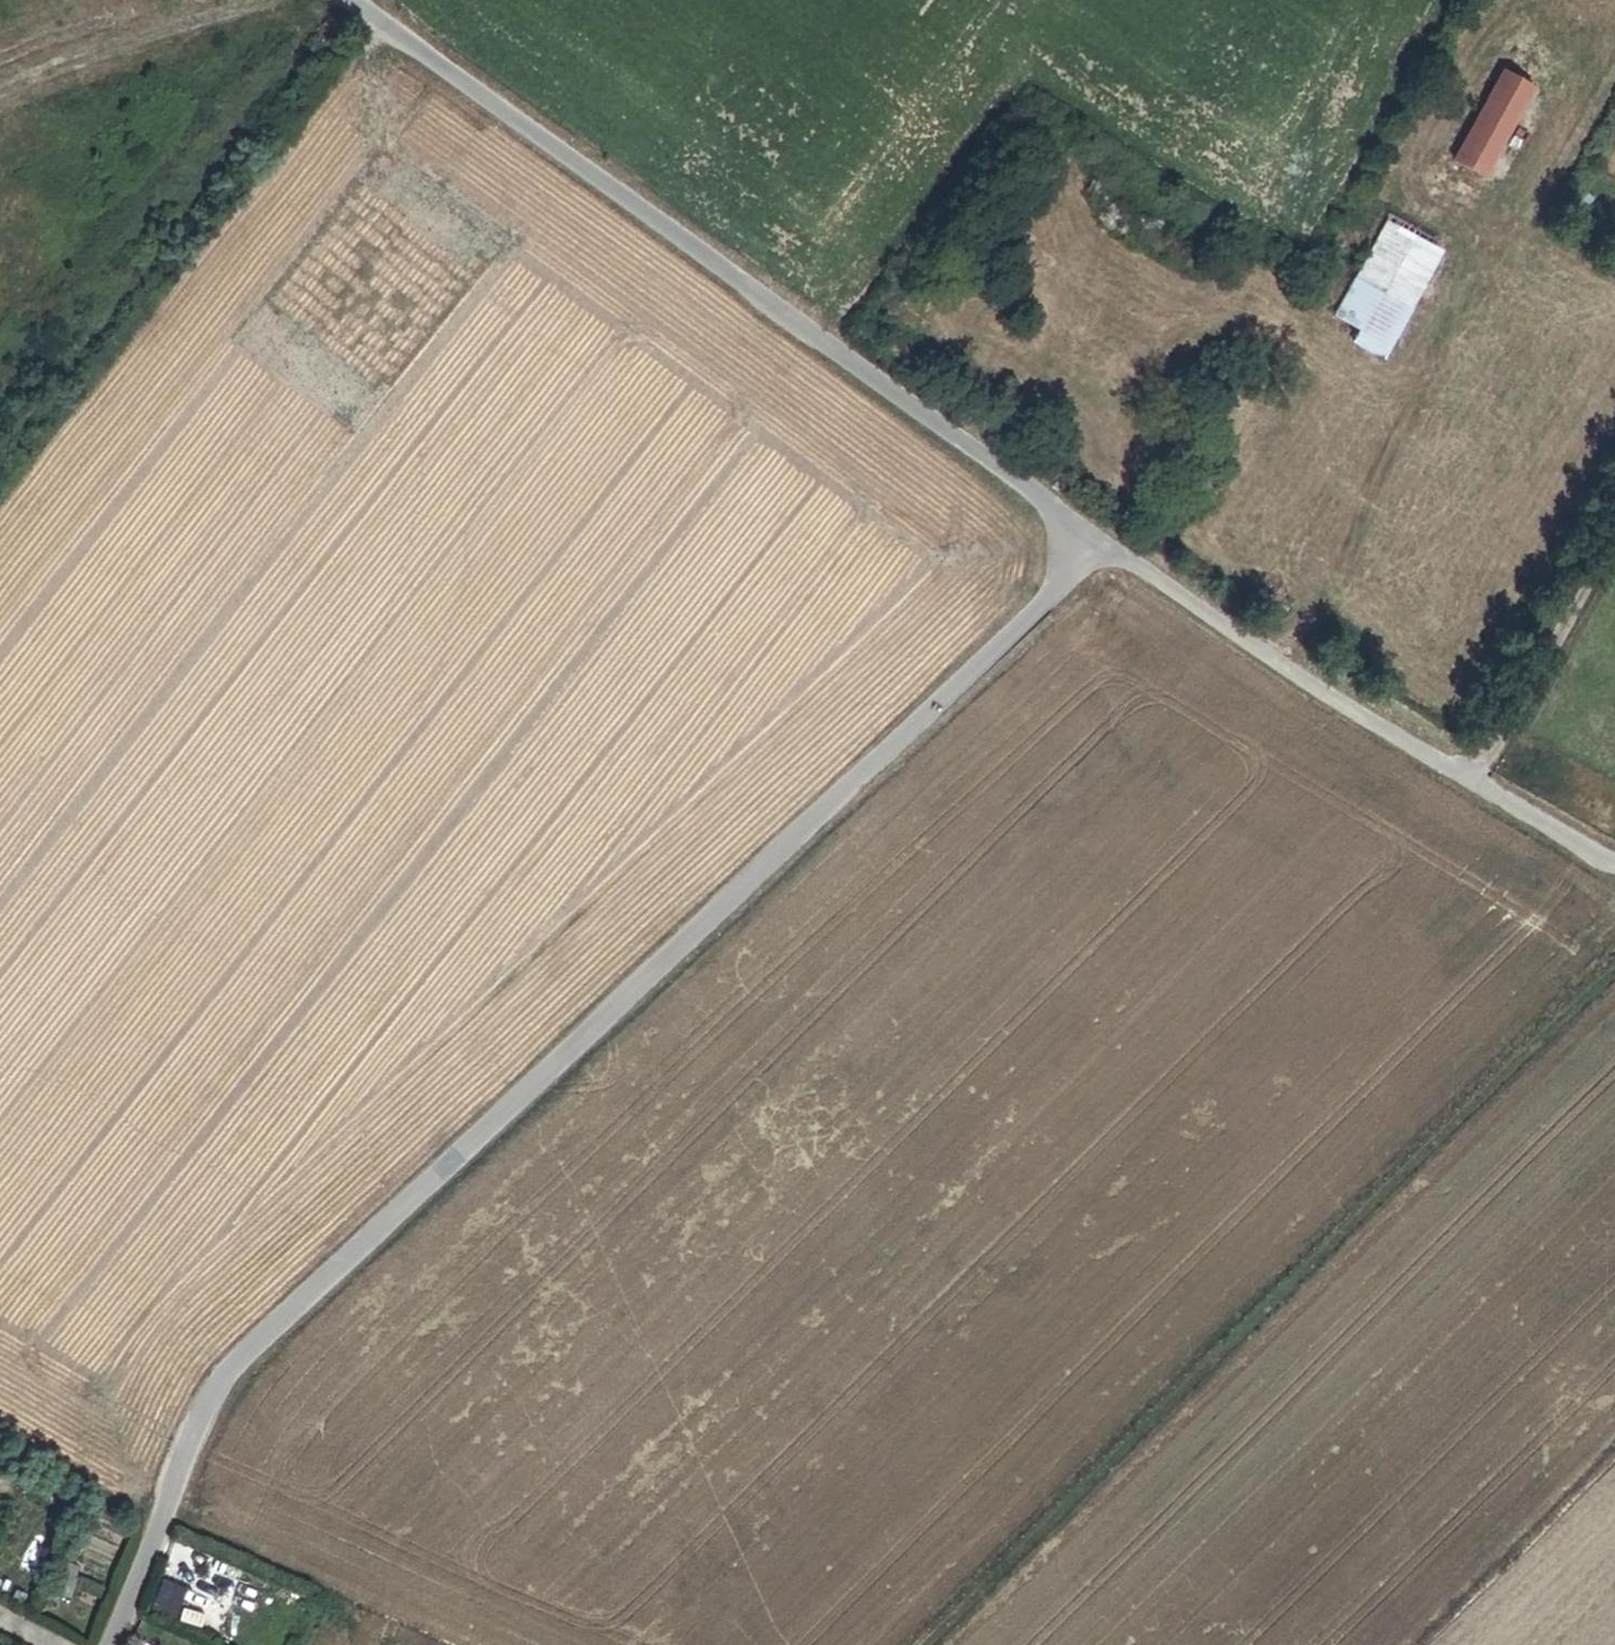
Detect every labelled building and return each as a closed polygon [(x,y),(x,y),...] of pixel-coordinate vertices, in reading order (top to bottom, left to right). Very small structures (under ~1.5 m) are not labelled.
[(1489,100),(1518,117),(1535,86),(1505,69),(1489,100)] [(1484,178),(1518,117),(1489,100),(1455,161),(1456,162),(1484,178)] [(1456,162),(1416,233),(1441,250),(1484,178),(1456,162)] [(1441,250),(1416,233),(1353,344),(1379,360),(1441,250)]
